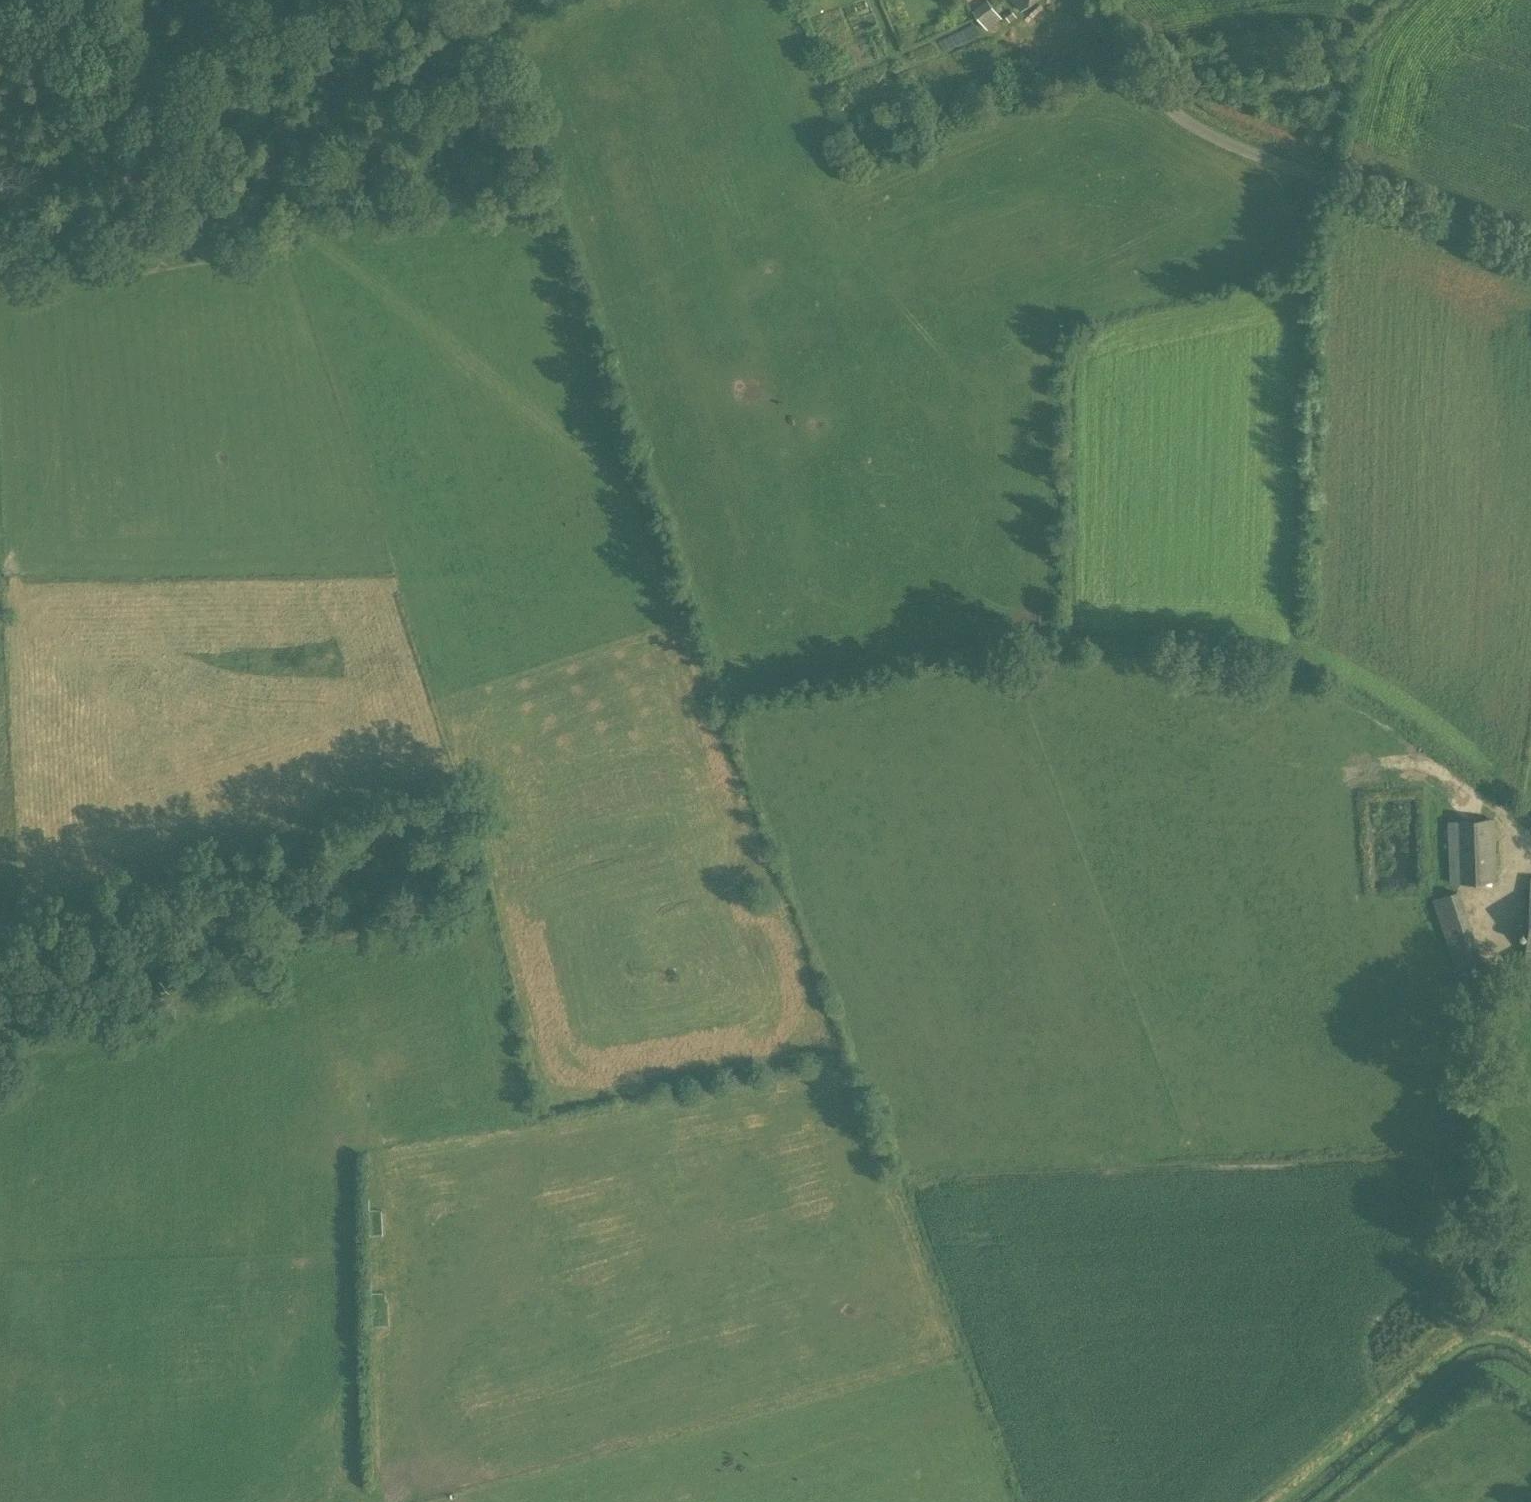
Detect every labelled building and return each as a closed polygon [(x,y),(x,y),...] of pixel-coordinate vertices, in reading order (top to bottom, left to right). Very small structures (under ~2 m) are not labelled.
[(1006,17),(994,0),(987,0),(976,7),(990,28),(1006,17)] [(1033,0),(1011,0),(1020,10),(1033,0)] [(1445,819),(1448,881),(1495,879),(1493,818),(1445,819)] [(1457,890),(1431,899),(1455,971),(1481,962),(1457,890)]
